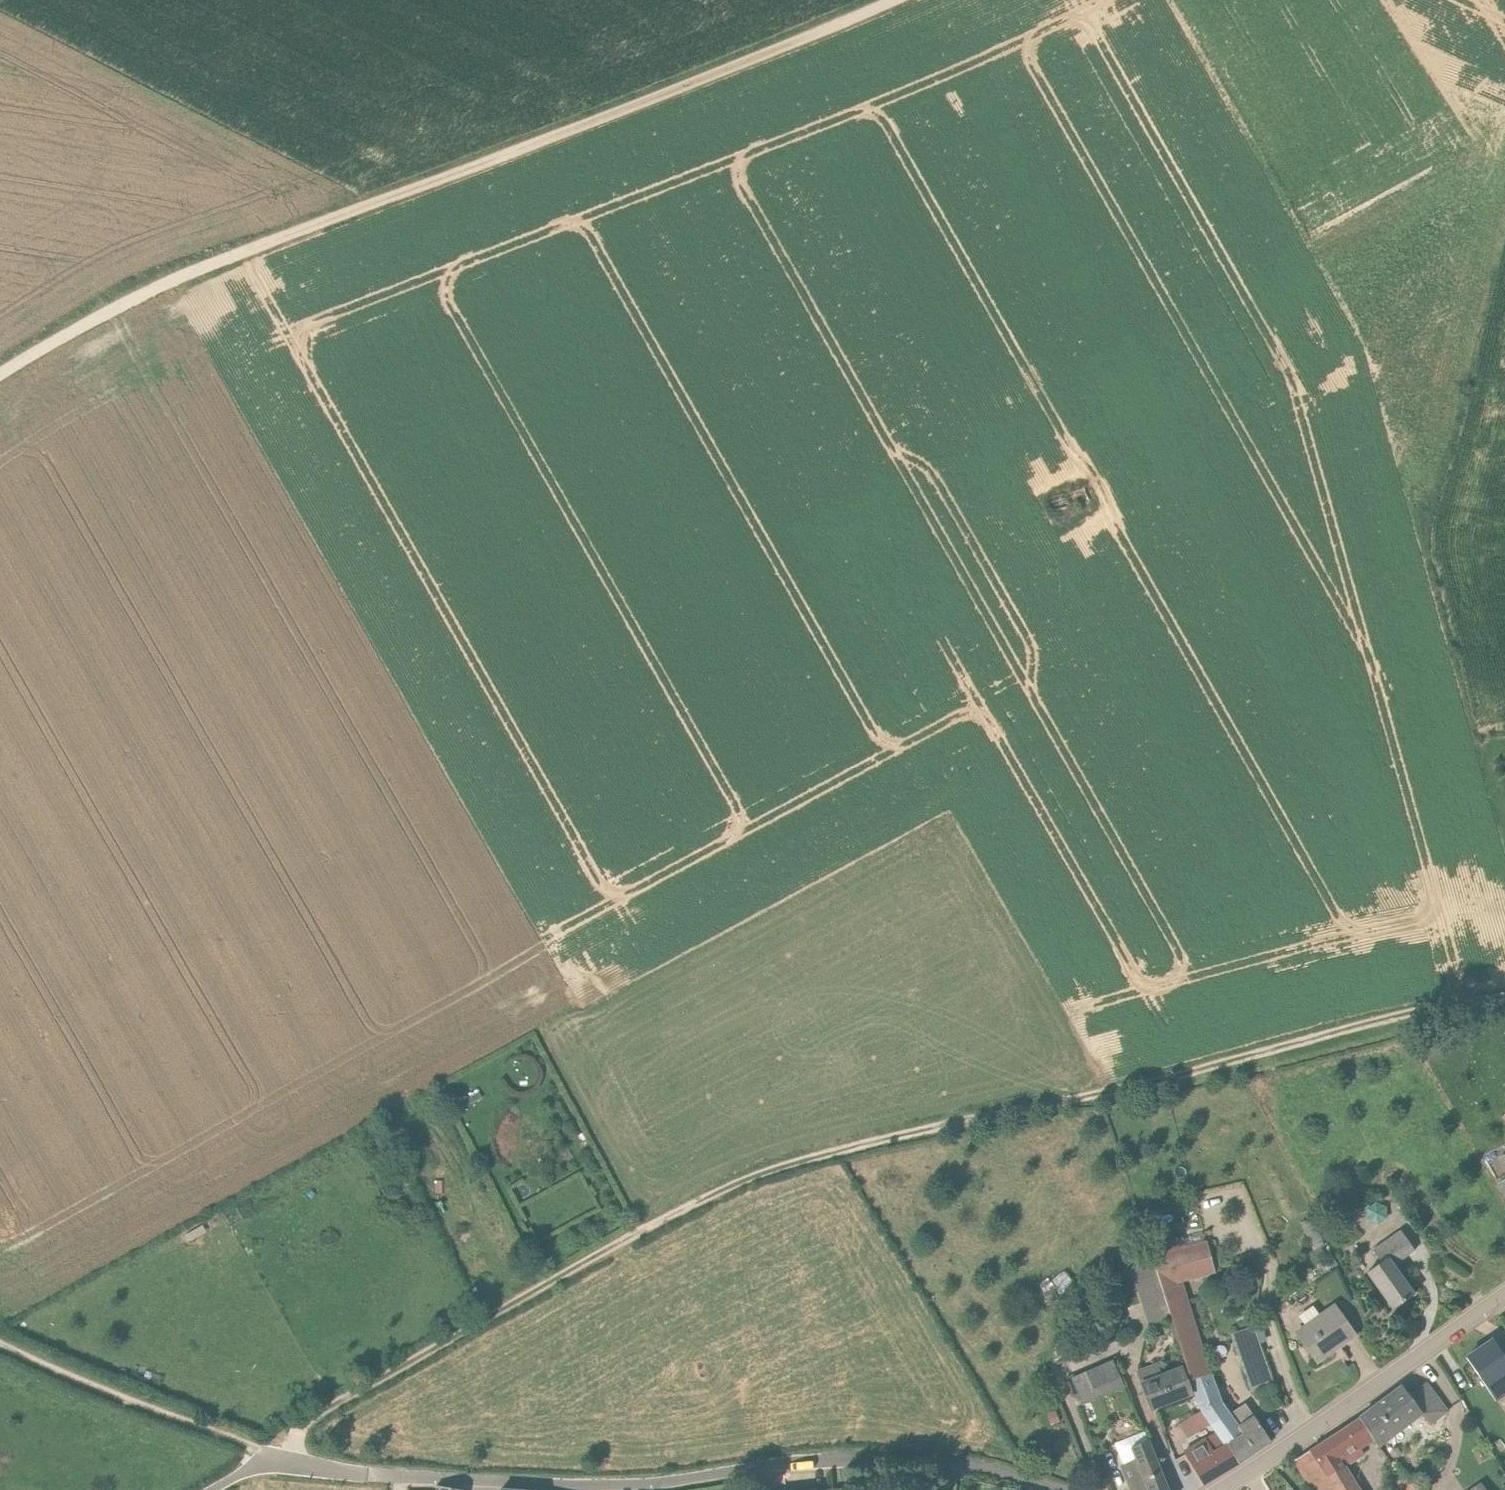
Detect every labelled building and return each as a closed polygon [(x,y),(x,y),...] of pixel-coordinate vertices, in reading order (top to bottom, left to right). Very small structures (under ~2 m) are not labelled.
[(1073,507),(1070,491),(1050,495),(1053,511),(1073,507)] [(1444,1038),(1455,1035),(1454,1028),(1442,1031),(1444,1038)] [(391,1179),(400,1193),(411,1186),(402,1172),(391,1179)] [(1393,1309),(1414,1294),(1393,1265),(1414,1250),(1401,1231),(1373,1250),(1381,1262),(1367,1272),(1393,1309)] [(1210,1373),(1181,1280),(1215,1271),(1208,1244),(1152,1260),(1154,1265),(1158,1276),(1158,1277),(1171,1318),(1186,1366),(1190,1379),(1191,1379),(1195,1393),(1199,1402),(1202,1410),(1203,1412),(1211,1425),(1216,1432),(1238,1463),(1270,1441),(1254,1417),(1247,1408),(1232,1418),(1220,1401),(1210,1373)] [(1151,1324),(1171,1318),(1158,1277),(1158,1276),(1154,1265),(1146,1267),(1149,1276),(1137,1280),(1151,1324)] [(1339,1347),(1356,1335),(1334,1305),(1296,1333),(1315,1359),(1337,1344),(1339,1347)] [(1236,1330),(1252,1384),(1274,1378),(1257,1324),(1236,1330)] [(1467,1358),(1487,1387),(1496,1400),(1504,1394),(1504,1358),(1493,1340),(1467,1358)] [(1118,1356),(1074,1368),(1083,1399),(1126,1387),(1118,1356)] [(1181,1368),(1161,1375),(1157,1363),(1138,1370),(1142,1383),(1152,1409),(1191,1395),(1181,1368)] [(1374,1406),(1373,1407),(1394,1435),(1406,1425),(1414,1436),(1447,1410),(1425,1382),(1409,1395),(1402,1386),(1387,1397),(1387,1398),(1375,1407),(1374,1406)] [(1343,1467),(1364,1454),(1360,1447),(1373,1438),(1378,1446),(1394,1435),(1373,1407),(1359,1418),(1346,1427),(1295,1460),(1316,1489),(1358,1489),(1343,1467)] [(1193,1416),(1201,1431),(1211,1425),(1203,1412),(1202,1410),(1193,1416)] [(1047,1414),(1050,1425),(1060,1422),(1056,1411),(1047,1414)] [(1204,1484),(1238,1463),(1216,1432),(1184,1451),(1204,1484)] [(1148,1440),(1131,1447),(1136,1459),(1121,1466),(1131,1489),(1168,1489),(1148,1440)]
